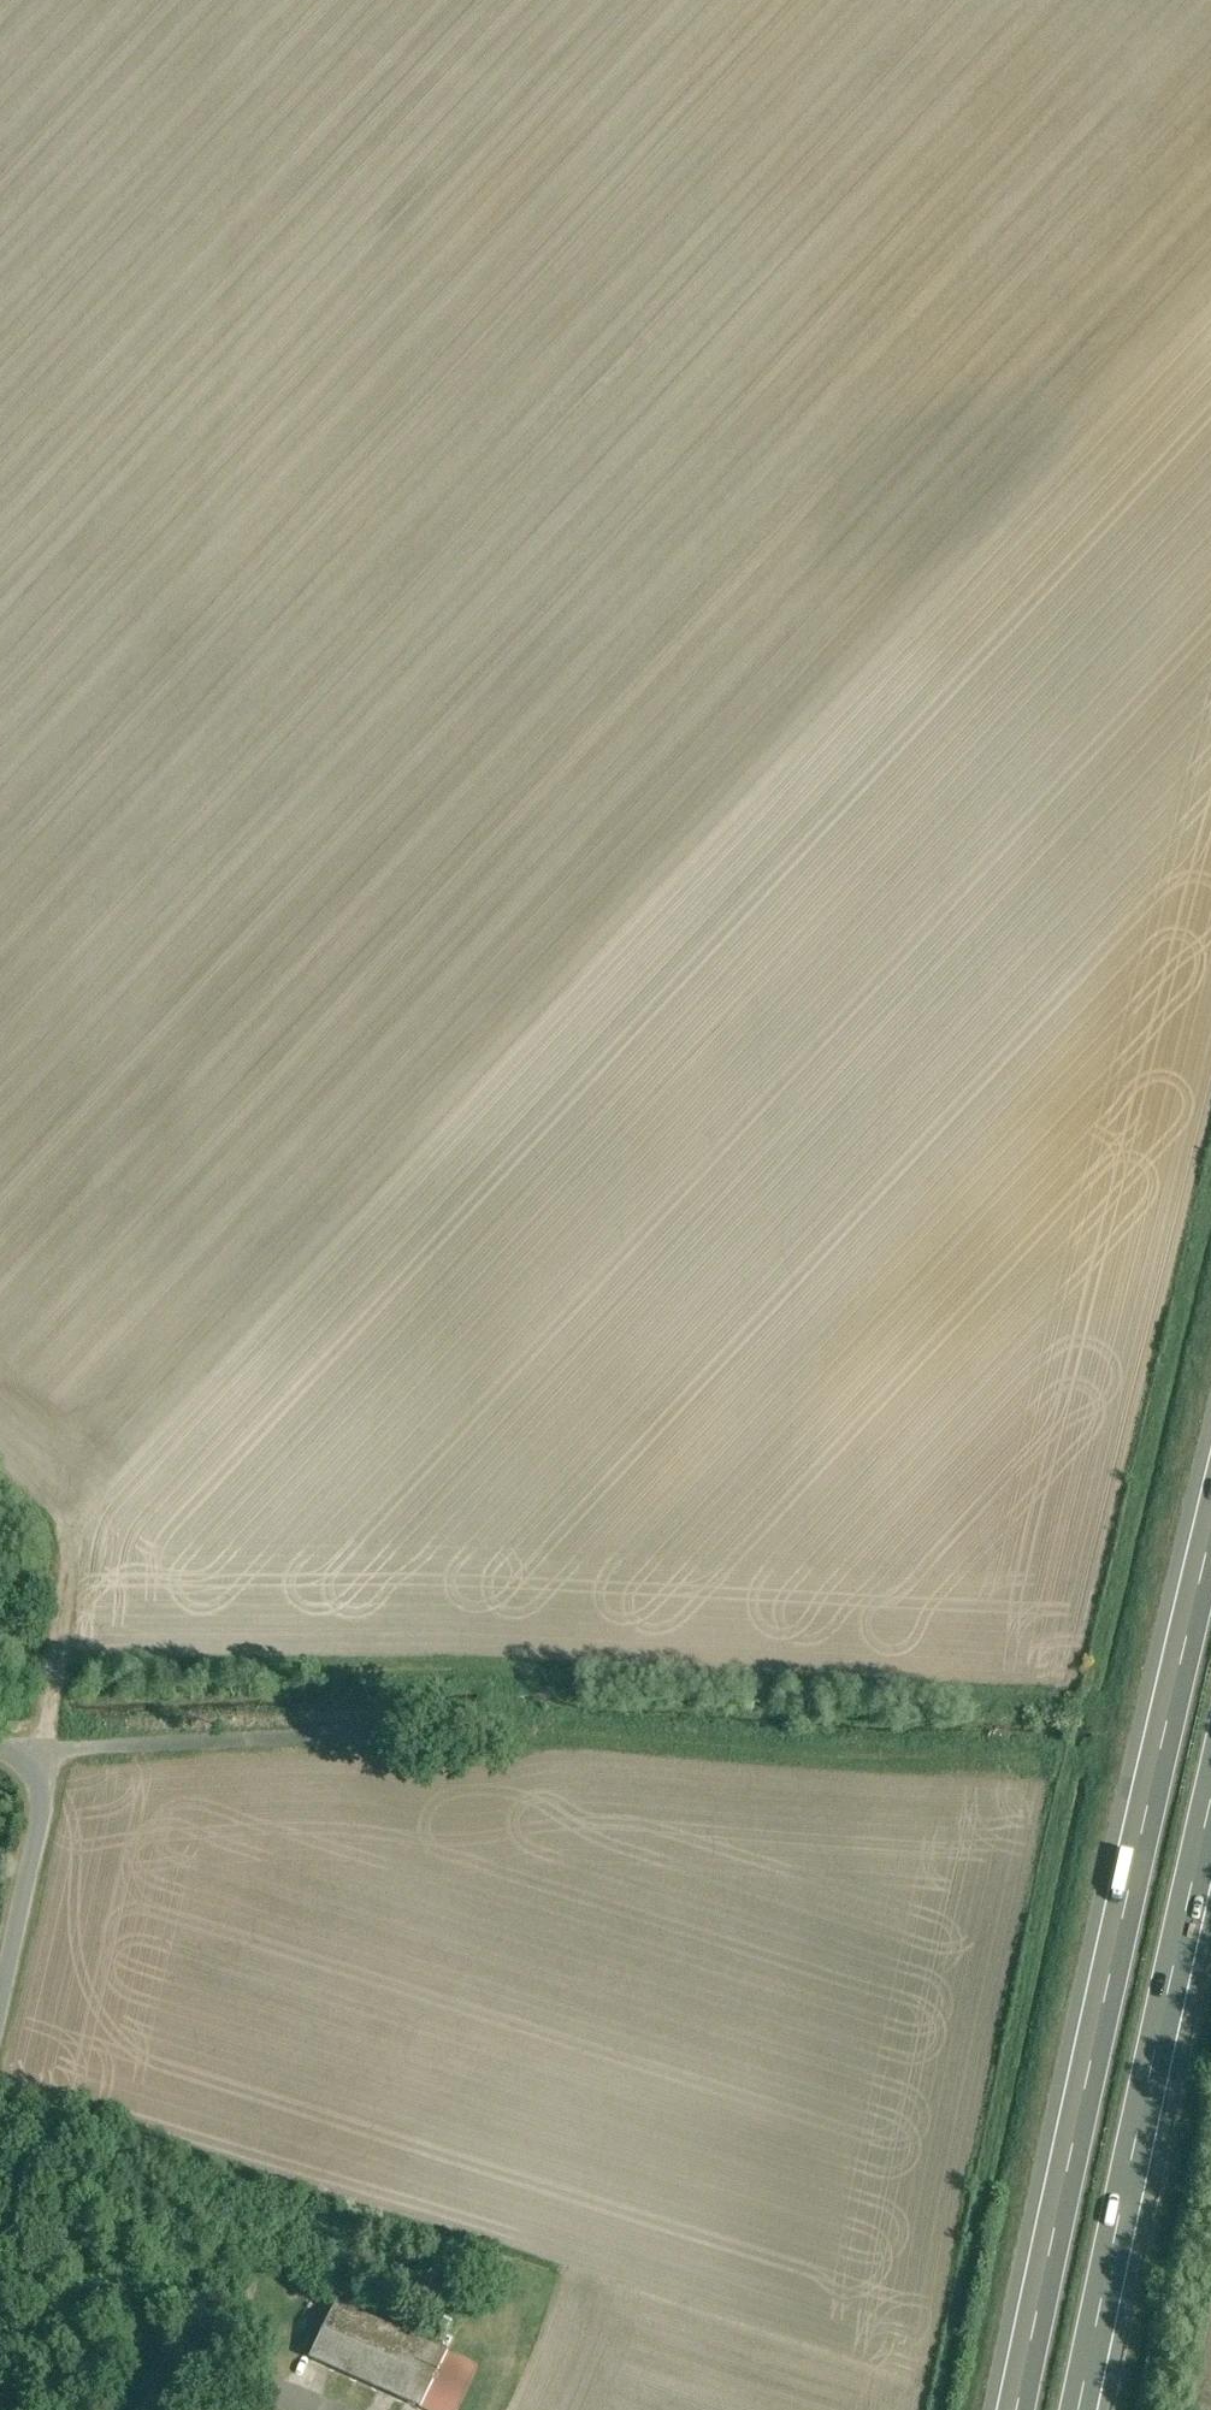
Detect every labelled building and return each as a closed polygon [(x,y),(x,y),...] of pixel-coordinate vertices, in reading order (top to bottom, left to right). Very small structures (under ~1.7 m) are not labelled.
[(447,2354),(336,2304),(310,2357),(421,2407),(447,2354)] [(421,2407),(427,2409),(458,2409),(477,2368),(447,2354),(421,2407)]
